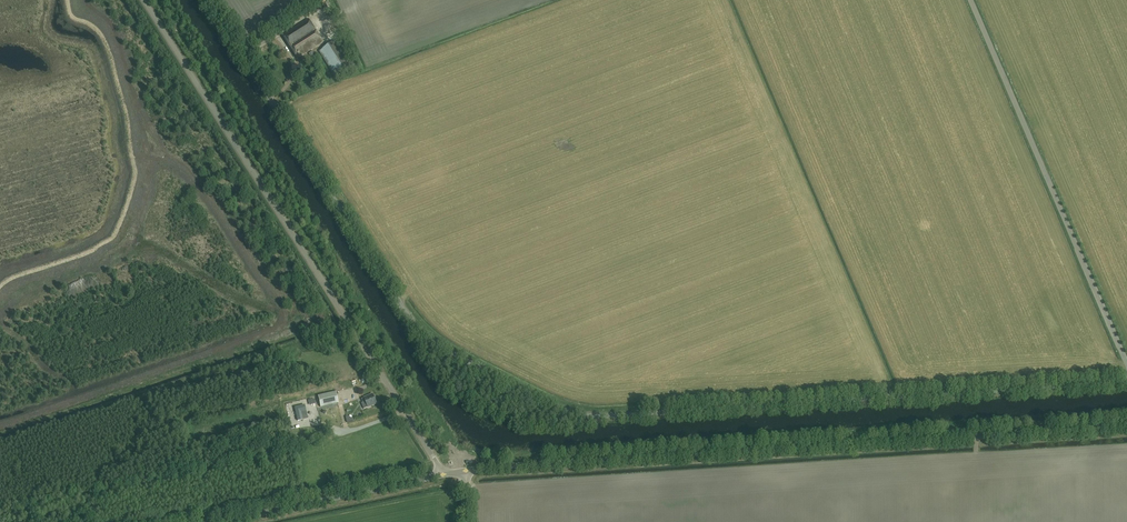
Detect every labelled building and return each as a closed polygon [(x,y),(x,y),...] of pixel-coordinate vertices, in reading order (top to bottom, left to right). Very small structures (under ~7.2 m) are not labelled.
[(323,42),(308,19),(282,35),(297,58),(323,42)] [(354,65),(337,39),(319,51),(335,77),(354,65)] [(317,57),(313,51),(309,54),(312,60),(317,57)] [(336,392),(318,396),(321,408),(339,404),(336,392)] [(363,402),(361,402),(364,409),(368,407),(376,403),(373,395),(362,399),(363,402)] [(305,405),(295,407),(298,421),(303,420),(301,412),(306,411),(305,405)]
